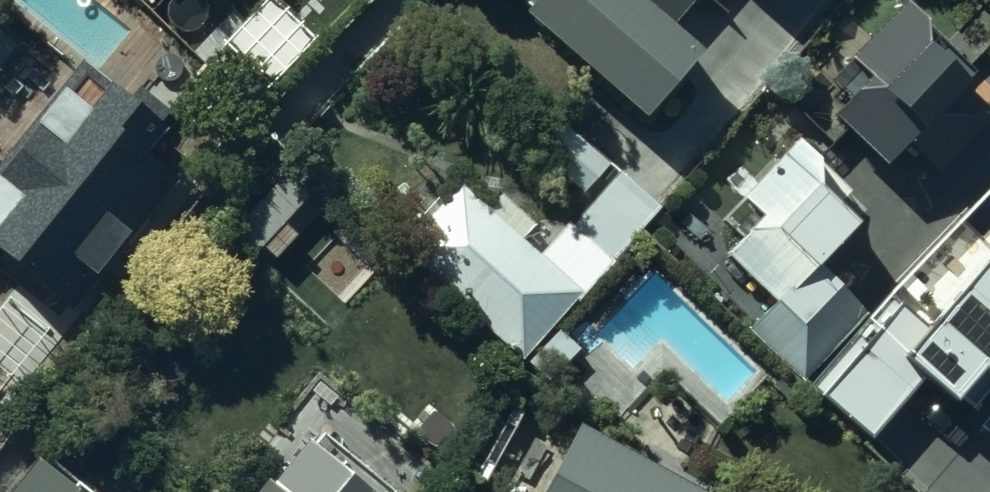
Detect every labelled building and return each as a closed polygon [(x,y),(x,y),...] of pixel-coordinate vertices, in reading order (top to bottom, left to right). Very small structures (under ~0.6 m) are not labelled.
[(525,11),(643,114),(700,50),(670,24),(691,0),(535,0),(525,11)] [(847,57),(866,76),(848,93),(851,96),(832,115),(883,166),(906,143),(936,173),(989,119),(989,110),(959,79),(972,67),(906,0),(904,0),(847,57)] [(0,160),(0,256),(70,315),(184,182),(67,83),(0,160)] [(371,228),(516,359),(656,205),(532,93),(501,128),(585,203),(537,256),(433,161),(371,228)] [(853,190),(797,136),(739,197),(757,214),(741,231),(744,233),(723,255),(771,301),(746,327),(802,381),(869,311),(817,261),(855,221),(838,206),(853,190)] [(314,197),(279,167),(215,241),(251,271),(314,197)] [(950,401),(980,367),(989,375),(989,256),(928,326),(890,292),(807,386),(870,442),(926,380),(950,401)] [(982,425),(989,432),(989,416),(982,425)] [(541,491),(700,491),(577,425),(541,491)] [(322,433),(311,446),(306,442),(270,486),(263,479),(252,491),(395,491),(322,433)] [(0,491),(71,491),(27,457),(0,491)]
